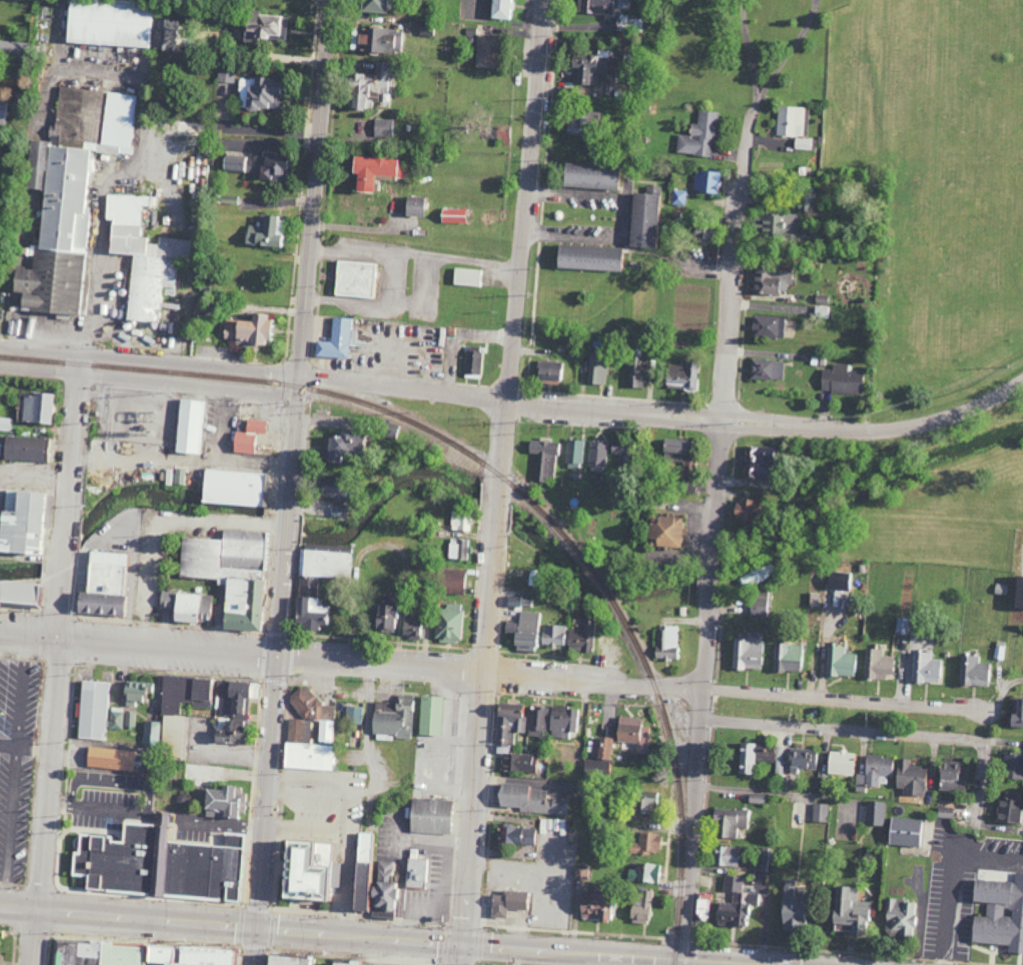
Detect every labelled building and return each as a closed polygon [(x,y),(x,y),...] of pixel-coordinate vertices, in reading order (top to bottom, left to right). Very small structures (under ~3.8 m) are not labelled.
[(153,48),(153,49),(173,51),(175,20),(155,19),(156,3),(115,0),(66,0),(63,42),(153,48)] [(383,0),(358,0),(357,11),(383,12),(383,0)] [(513,0),(489,0),(489,18),(512,18),(513,0)] [(612,15),(612,0),(576,0),(576,14),(612,15)] [(349,49),(400,52),(401,29),(350,27),(349,49)] [(496,34),(476,34),(475,67),(495,67),(496,34)] [(0,40),(0,55),(16,57),(18,43),(0,40)] [(574,84),(597,84),(597,78),(614,79),(615,50),(599,50),(599,55),(568,53),(568,67),(575,67),(574,84)] [(235,67),(218,67),(219,82),(235,81),(235,67)] [(238,109),(279,108),(278,77),(238,78),(238,109)] [(138,95),(58,87),(53,131),(49,130),(48,141),(28,139),(23,188),(41,189),(36,245),(29,244),(28,254),(33,255),(31,268),(12,266),(10,290),(19,291),(17,306),(28,307),(28,310),(78,315),(96,152),(131,156),(138,95)] [(803,106),(776,106),(775,135),(802,136),(803,106)] [(677,134),(675,153),(713,156),(716,112),(697,110),(696,124),(690,123),(689,135),(677,134)] [(564,134),(584,133),(583,113),(571,114),(571,119),(563,119),(564,134)] [(372,136),(392,137),(393,120),(373,119),(372,136)] [(200,124),(180,121),(178,135),(198,138),(200,124)] [(509,125),(495,125),(495,142),(509,142),(509,125)] [(810,149),(810,139),(793,138),(793,148),(810,149)] [(351,190),(369,192),(370,173),(391,175),(393,158),(349,155),(348,172),(353,173),(351,190)] [(242,158),(222,157),(222,169),(241,170),(242,158)] [(560,186),(614,188),(615,165),(560,163),(560,186)] [(719,172),(694,170),(692,190),(716,193),(719,172)] [(630,192),(626,246),(652,247),(657,186),(645,185),(645,193),(630,192)] [(125,319),(157,321),(160,287),(173,288),(176,262),(184,263),(186,239),(158,237),(157,244),(149,243),(150,238),(139,237),(141,206),(148,206),(149,197),(105,193),(103,219),(109,219),(107,253),(131,255),(125,319)] [(811,193),(796,193),(795,211),(811,211),(811,193)] [(421,216),(422,196),(403,196),(402,215),(421,216)] [(465,209),(439,208),(439,223),(465,223),(465,209)] [(808,215),(752,214),(752,225),(757,225),(757,234),(808,235),(808,215)] [(283,246),(284,235),(281,235),(282,216),(260,215),(259,226),(244,226),(244,245),(283,246)] [(691,241),(707,243),(708,225),(692,224),(691,241)] [(553,268),(617,270),(618,246),(554,244),(553,268)] [(373,263),(334,261),(333,295),(371,297),(373,263)] [(752,265),(751,292),(789,293),(790,266),(752,265)] [(482,286),(482,270),(452,268),(451,285),(482,286)] [(815,314),(829,316),(830,307),(816,305),(815,314)] [(248,321),(224,319),(222,339),(260,342),(260,339),(274,340),(275,321),(267,320),(267,314),(248,312),(248,321)] [(750,336),(783,337),(784,317),(751,316),(750,336)] [(349,318),(330,317),(329,341),(313,341),(313,357),(348,358),(349,318)] [(463,378),(480,379),(481,351),(465,351),(463,378)] [(604,384),(605,355),(588,354),(587,383),(604,384)] [(645,356),(628,356),(627,387),(645,388),(645,356)] [(782,380),(783,360),(749,359),(749,379),(782,380)] [(563,373),(564,363),(536,360),(534,381),(561,384),(562,373),(563,373)] [(681,385),(681,391),(695,391),(696,360),(679,360),(678,364),(664,364),(663,384),(681,385)] [(861,393),(862,371),(846,370),(847,364),(832,363),(832,369),(821,369),(820,392),(861,393)] [(48,423),(49,394),(22,393),(21,422),(48,423)] [(174,452),(203,454),(205,401),(177,399),(174,452)] [(265,420),(244,419),(244,432),(231,432),(230,453),(253,453),(253,433),(264,433),(265,420)] [(337,436),(324,435),(323,458),(357,460),(358,431),(337,430),(337,436)] [(46,462),(47,438),(4,437),(3,460),(46,462)] [(554,481),(557,454),(561,455),(562,443),(550,442),(550,440),(528,438),(527,453),(538,454),(536,479),(554,481)] [(686,460),(686,439),(659,438),(659,459),(686,460)] [(582,469),(583,439),(567,439),(566,468),(582,469)] [(606,442),(590,441),(589,471),(605,472),(606,442)] [(622,456),(623,443),(610,442),(608,454),(622,456)] [(763,479),(765,447),(743,446),(741,477),(763,479)] [(266,506),(268,473),(201,470),(199,503),(266,506)] [(332,502),(341,502),(344,478),(316,475),(314,495),(333,497),(332,502)] [(694,479),(677,480),(678,492),(694,492),(694,479)] [(43,554),(44,528),(50,528),(52,493),(3,490),(2,510),(0,510),(0,552),(43,554)] [(757,500),(732,499),(731,521),(757,522),(757,500)] [(338,517),(340,506),(326,504),(324,515),(338,517)] [(471,531),(472,515),(451,514),(450,530),(471,531)] [(681,517),(647,516),(646,546),(680,547),(681,517)] [(219,629),(256,631),(259,587),(262,587),(265,532),(222,530),(221,540),(180,537),(178,576),(216,578),(216,584),(222,585),(219,629)] [(467,539),(449,538),(448,559),(466,559),(467,539)] [(352,578),(354,547),(324,545),(324,546),(300,544),(297,597),(293,597),(292,623),(300,623),(299,629),(321,630),(322,624),(329,625),(330,606),(317,605),(319,576),(352,578)] [(120,615),(122,572),(129,572),(130,554),(87,552),(85,592),(75,591),(74,613),(120,615)] [(773,576),(766,563),(740,576),(747,590),(773,576)] [(466,594),(466,570),(442,570),(441,593),(466,594)] [(1013,575),(1010,607),(1022,608),(1022,577),(1013,575)] [(40,606),(42,585),(0,583),(0,603),(40,606)] [(168,621),(212,622),(213,595),(172,594),(172,606),(169,606),(168,621)] [(506,606),(520,607),(520,597),(506,596),(506,606)] [(749,615),(766,616),(767,597),(749,597),(749,615)] [(461,604),(445,604),(445,609),(435,608),(433,641),(459,643),(461,604)] [(397,631),(398,606),(372,605),(371,630),(397,631)] [(819,625),(843,627),(844,610),(821,608),(819,625)] [(538,613),(520,611),(517,630),(512,629),(510,645),(534,647),(538,613)] [(401,638),(420,639),(421,614),(402,613),(401,638)] [(592,649),(593,619),(580,618),(580,630),(565,629),(565,626),(542,625),(541,647),(592,649)] [(679,659),(678,627),(654,628),(655,659),(679,659)] [(732,638),(731,669),(760,670),(761,633),(746,632),(746,639),(732,638)] [(800,644),(772,643),(771,671),(799,672),(800,644)] [(844,646),(825,646),(824,675),(856,676),(857,654),(844,653),(844,646)] [(882,649),(864,648),(862,678),(884,679),(885,674),(893,674),(893,656),(882,656),(882,649)] [(940,660),(930,660),(931,653),(911,652),(910,682),(939,683),(940,660)] [(977,656),(957,655),(956,686),(986,687),(986,672),(989,672),(989,663),(977,663),(977,656)] [(207,679),(162,676),(159,741),(169,742),(168,760),(186,761),(188,717),(178,716),(178,703),(191,703),(190,708),(206,708),(207,679)] [(77,739),(104,740),(106,702),(110,702),(111,683),(79,681),(77,739)] [(228,696),(228,713),(247,714),(247,698),(257,699),(258,683),(216,681),(215,696),(228,696)] [(121,701),(149,701),(149,691),(145,691),(145,689),(141,689),(141,683),(121,682),(121,701)] [(318,742),(332,742),(333,705),(318,705),(318,690),(294,690),(293,719),(318,720),(318,742)] [(373,702),(371,740),(392,741),(392,738),(411,739),(414,695),(396,695),(396,703),(373,702)] [(442,697),(419,696),(418,735),(441,736),(442,697)] [(1011,699),(1011,714),(1005,713),(1004,726),(1022,727),(1022,699),(1011,699)] [(514,732),(525,733),(526,704),(496,703),(494,746),(514,747),(514,732)] [(568,732),(574,733),(577,709),(551,705),(547,737),(567,739),(568,732)] [(362,707),(346,706),(346,723),(362,724),(362,707)] [(544,736),(545,707),(529,707),(528,735),(544,736)] [(122,730),(123,709),(110,708),(109,729),(122,730)] [(125,727),(135,728),(135,713),(126,712),(125,727)] [(640,718),(616,717),(615,741),(637,743),(636,754),(648,754),(649,727),(640,727),(640,718)] [(243,720),(213,719),(212,743),(242,744),(243,720)] [(310,743),(310,719),(287,719),(287,742),(310,743)] [(142,740),(159,741),(159,722),(143,721),(142,740)] [(611,738),(596,737),(595,759),(585,759),(585,772),(610,772),(611,738)] [(281,769),(331,770),(332,745),(282,743),(281,769)] [(783,747),(759,746),(759,743),(738,743),(737,774),(753,774),(753,762),(775,762),(775,774),(783,774),(783,747)] [(133,751),(86,746),(84,766),(131,771),(133,751)] [(815,749),(788,750),(788,768),(816,767),(815,749)] [(853,751),(826,750),(826,774),(852,775),(853,751)] [(534,773),(535,755),(502,753),(501,771),(534,773)] [(1022,779),(1022,754),(1002,754),(1002,779),(1022,779)] [(855,791),(864,792),(865,787),(877,787),(877,783),(889,784),(891,757),(865,756),(864,774),(856,774),(855,791)] [(910,766),(910,759),(896,759),(895,787),(902,788),(901,795),(923,796),(925,766),(910,766)] [(936,790),(963,791),(963,781),(959,781),(960,762),(937,761),(936,790)] [(519,813),(568,816),(569,798),(548,797),(549,790),(527,789),(527,784),(496,783),(494,806),(519,807),(519,813)] [(202,789),(201,816),(245,818),(246,794),(240,793),(240,787),(217,785),(217,790),(202,789)] [(648,814),(648,806),(655,806),(655,792),(631,791),(631,813),(648,814)] [(1015,800),(1016,793),(1004,791),(1002,799),(997,798),(993,820),(1018,824),(1022,801),(1015,800)] [(450,799),(409,798),(408,832),(449,834),(450,799)] [(864,825),(883,826),(884,802),(865,801),(864,825)] [(828,804),(811,803),(810,822),(827,823),(828,804)] [(735,838),(736,828),(746,828),(746,810),(713,808),(711,837),(735,838)] [(236,900),(240,835),(223,833),(222,846),(169,842),(170,827),(167,827),(168,813),(156,812),(156,825),(121,822),(119,842),(108,841),(109,837),(77,834),(76,853),(71,852),(69,876),(83,877),(82,890),(236,900)] [(887,845),(919,847),(920,819),(888,818),(887,845)] [(541,832),(566,833),(566,820),(541,820),(541,832)] [(533,845),(534,828),(499,827),(498,844),(533,845)] [(638,843),(626,842),(626,853),(659,854),(659,833),(638,833),(638,843)] [(334,843),(279,841),(278,858),(280,859),(278,898),(322,900),(322,887),(338,887),(339,862),(333,862),(334,843)] [(712,865),(737,866),(737,847),(713,846),(712,865)] [(428,888),(429,859),(405,859),(404,887),(428,888)] [(349,911),(361,911),(364,861),(351,861),(349,911)] [(367,918),(390,919),(392,862),(376,861),(375,884),(369,884),(367,918)] [(635,870),(627,870),(626,881),(659,883),(660,865),(635,864),(635,870)] [(586,879),(587,866),(574,865),(573,878),(586,879)] [(969,902),(986,903),(985,917),(970,916),(969,942),(1007,945),(1006,953),(1022,954),(1022,874),(1014,873),(1014,882),(970,880),(969,902)] [(722,891),(741,892),(742,878),(723,877),(722,891)] [(784,885),(785,901),(775,902),(776,927),(804,926),(802,896),(792,897),(792,885),(784,885)] [(856,888),(831,886),(829,924),(833,924),(833,932),(859,934),(859,923),(870,923),(870,902),(856,902),(856,888)] [(650,891),(633,890),(631,923),(648,924),(650,891)] [(505,918),(505,910),(527,910),(527,891),(500,891),(500,895),(490,895),(489,918),(505,918)] [(713,925),(742,927),(744,906),(756,907),(757,894),(732,892),(731,903),(715,902),(713,925)] [(578,919),(606,920),(608,896),(579,894),(578,919)] [(710,894),(696,894),(695,919),(709,920),(710,894)] [(883,936),(914,937),(915,900),(884,899),(883,936)] [(55,936),(52,964),(230,964),(231,953),(55,936)] [(313,958),(261,955),(260,964),(312,964),(313,958)]
